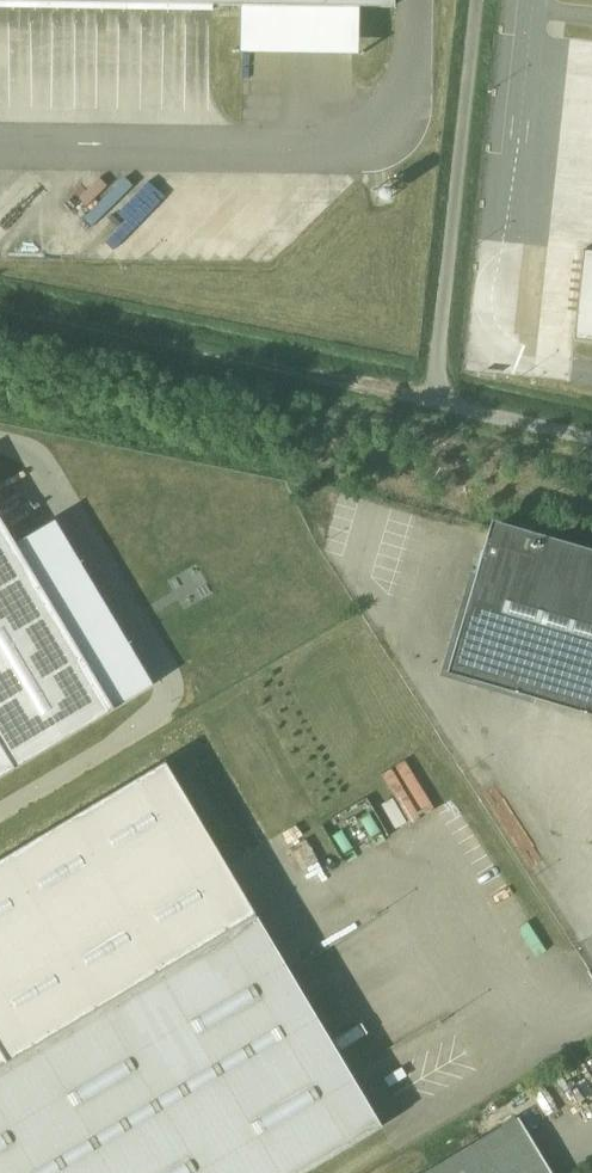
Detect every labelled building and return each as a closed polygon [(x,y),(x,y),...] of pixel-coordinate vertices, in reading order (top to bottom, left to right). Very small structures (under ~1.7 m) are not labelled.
[(59,197),(75,182),(67,174),(51,189),(59,197)] [(591,341),(591,252),(582,251),(572,339),(591,341)] [(112,712),(0,522),(0,778),(112,712)] [(494,528),(487,552),(482,551),(475,575),(480,576),(463,630),(454,636),(459,646),(452,668),(535,693),(533,698),(589,714),(590,709),(591,710),(591,552),(550,539),(549,544),(494,528)] [(163,761),(0,859),(0,1069),(256,917),(163,761)] [(381,1127),(360,1092),(256,917),(0,1069),(0,1172),(303,1172),(381,1127)] [(381,1080),(360,1092),(381,1127),(401,1115),(381,1080)] [(489,1172),(551,1172),(518,1118),(472,1145),(489,1172)] [(425,1172),(489,1172),(472,1145),(425,1172)]
